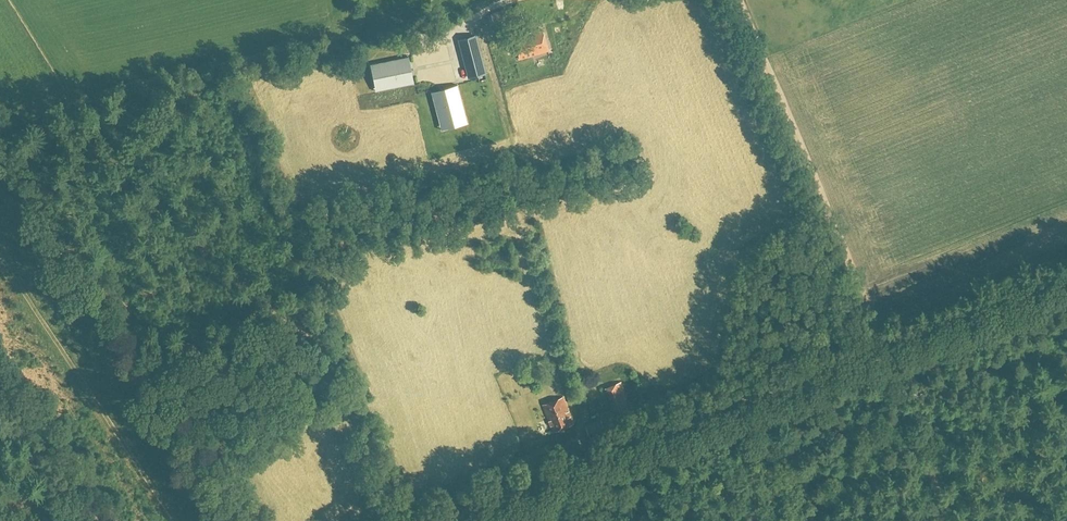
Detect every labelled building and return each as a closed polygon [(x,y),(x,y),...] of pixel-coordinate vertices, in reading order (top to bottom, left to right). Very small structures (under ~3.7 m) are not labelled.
[(542,28),(514,36),(520,58),(548,50),(542,28)] [(479,45),(462,50),(469,76),(486,72),(479,45)] [(382,88),(412,82),(407,57),(377,63),(382,88)] [(460,90),(434,97),(442,127),(468,120),(460,90)] [(621,382),(605,388),(615,413),(631,406),(628,398),(621,382)] [(543,405),(553,431),(574,423),(564,397),(543,405)] [(602,418),(586,424),(591,436),(607,430),(602,418)]
